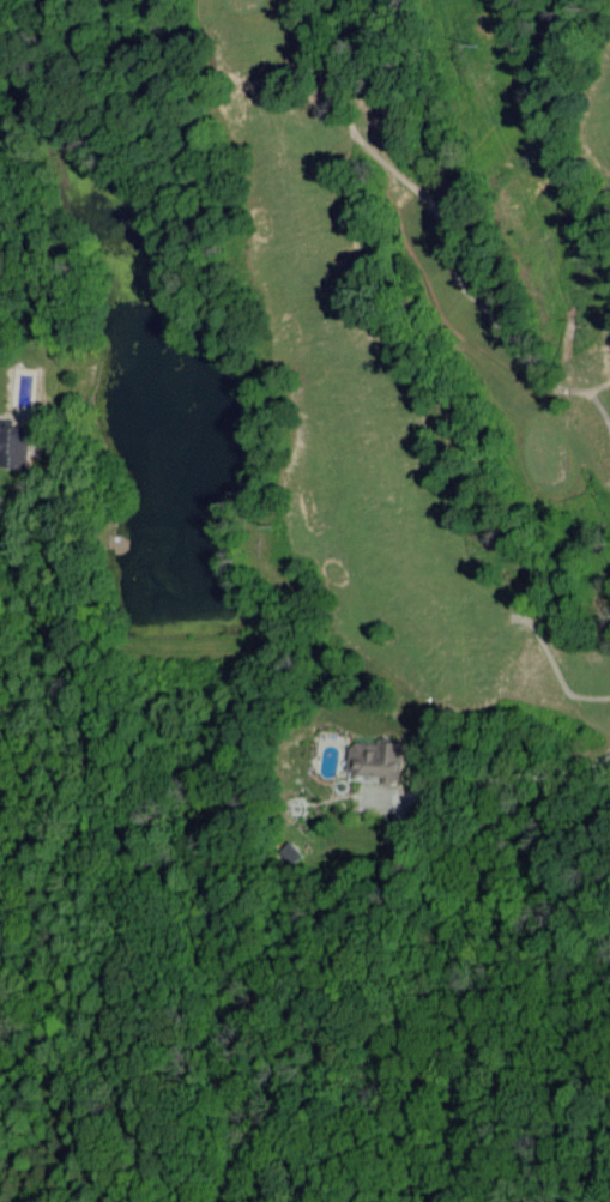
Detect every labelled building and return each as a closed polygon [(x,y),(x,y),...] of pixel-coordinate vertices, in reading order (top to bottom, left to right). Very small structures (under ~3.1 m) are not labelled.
[(410,743),(357,741),(355,773),(391,775),(391,784),(408,784),(410,743)]
